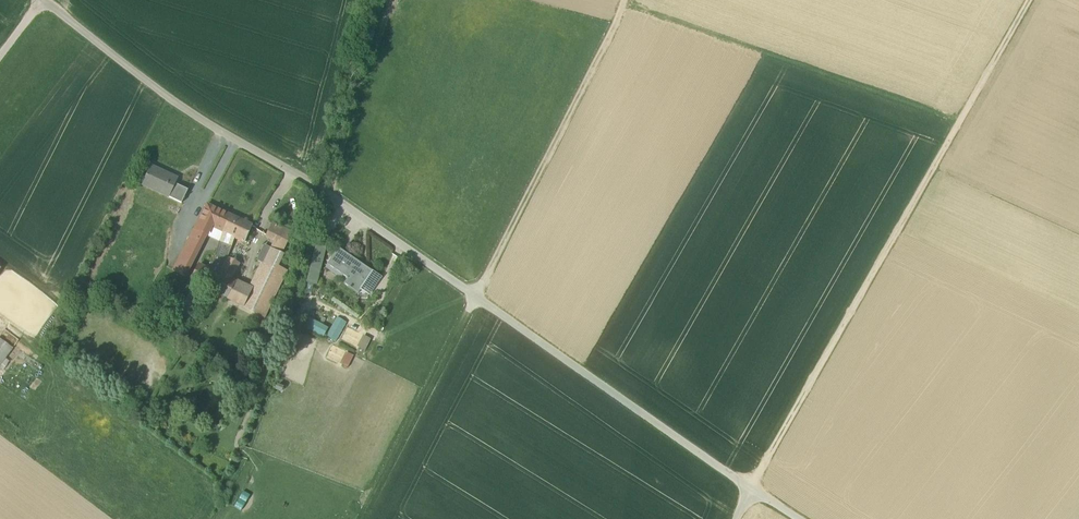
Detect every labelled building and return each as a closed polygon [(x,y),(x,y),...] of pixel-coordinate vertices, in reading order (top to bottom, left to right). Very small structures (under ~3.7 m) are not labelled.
[(177,180),(150,167),(142,185),(168,198),(169,197),(175,185),(177,180)] [(187,191),(175,185),(169,197),(181,203),(183,199),(184,199),(184,198),(187,191)] [(229,216),(206,205),(198,220),(210,226),(211,226),(222,232),(229,216)] [(333,210),(326,205),(323,210),(329,214),(333,210)] [(252,226),(229,216),(222,232),(245,242),(252,226)] [(198,220),(194,228),(206,234),(210,226),(198,220)] [(287,231),(272,224),(266,236),(273,240),(285,245),(291,233),(287,231)] [(194,228),(190,236),(177,264),(188,269),(192,262),(206,234),(194,228)] [(285,245),(273,240),(271,248),(281,254),(285,245)] [(220,241),(215,257),(223,260),(230,244),(220,241)] [(305,282),(317,285),(327,245),(315,242),(305,282)] [(370,271),(337,248),(326,265),(347,279),(343,284),(355,292),(370,271)] [(241,249),(234,261),(238,264),(245,251),(241,249)] [(229,259),(222,274),(230,278),(238,264),(234,261),(229,259)] [(212,274),(192,262),(188,269),(177,264),(173,270),(206,287),(212,274)] [(260,262),(248,285),(234,280),(224,300),(252,312),(273,269),(260,262)] [(230,278),(222,274),(221,276),(212,274),(206,287),(226,296),(234,280),(230,278)] [(303,328),(324,337),(329,327),(308,317),(303,328)] [(344,326),(335,320),(327,335),(337,341),(344,326)] [(371,340),(363,335),(357,347),(365,351),(371,340)] [(12,348),(0,338),(0,364),(12,348)]
